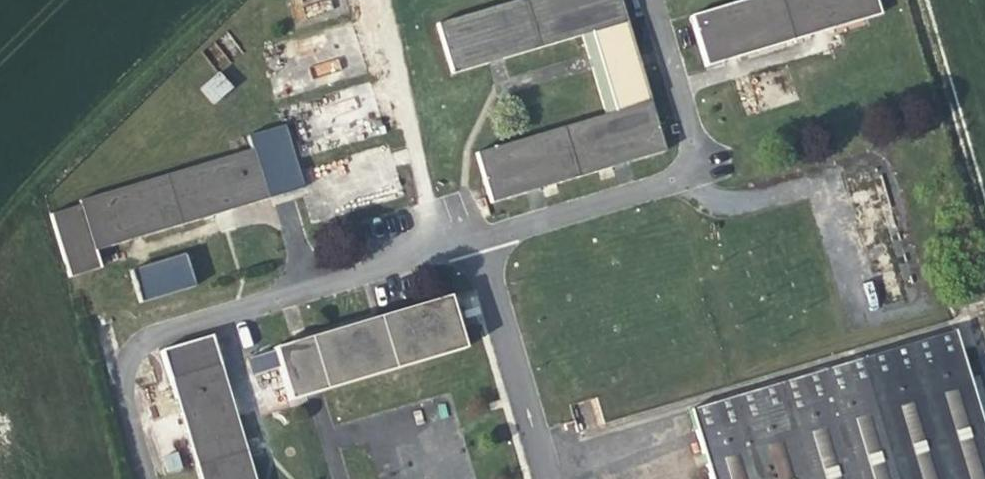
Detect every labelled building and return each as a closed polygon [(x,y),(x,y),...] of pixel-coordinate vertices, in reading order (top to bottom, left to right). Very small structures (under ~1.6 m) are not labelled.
[(445,15),(459,65),(581,30),(590,63),(604,110),(483,146),(497,195),(669,145),(626,0),(496,0),(445,15)] [(871,13),(884,10),(881,0),(727,0),(695,9),(710,59),(871,13)] [(216,70),(201,82),(213,96),(228,84),(216,70)] [(227,134),(231,148),(247,143),(243,130),(227,134)] [(77,193),(78,197),(91,243),(265,192),(249,143),(247,143),(231,148),(77,193)] [(96,261),(91,243),(78,197),(48,207),(65,269),(96,261)] [(130,270),(140,302),(197,283),(186,251),(130,270)] [(288,389),(465,340),(449,289),(272,339),(288,389)] [(159,340),(201,478),(257,478),(210,325),(159,340)] [(984,439),(965,371),(952,327),(693,401),(715,478),(984,478),(984,440),(984,439)] [(965,371),(984,439),(984,392),(978,367),(965,371)]
